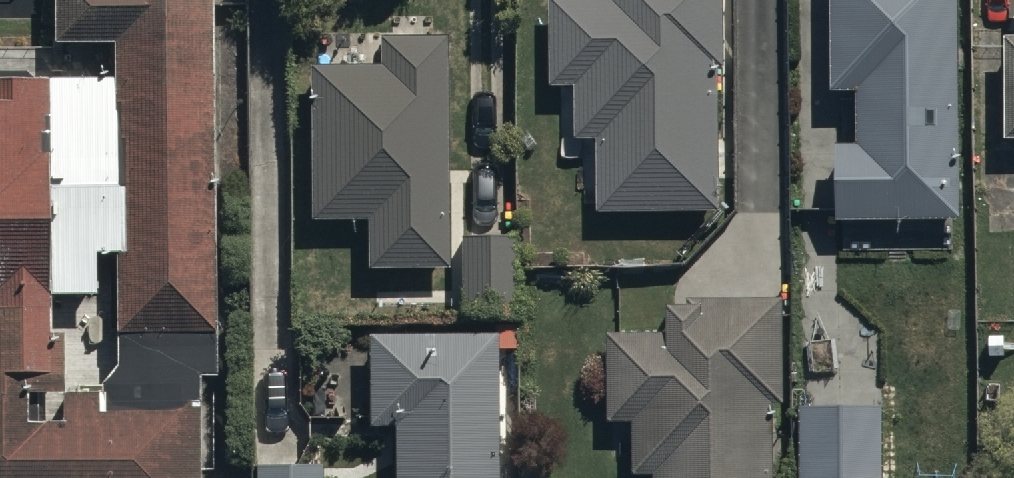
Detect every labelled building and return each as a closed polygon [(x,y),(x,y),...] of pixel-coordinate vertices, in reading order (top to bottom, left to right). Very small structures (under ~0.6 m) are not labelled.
[(197,397),(100,397),(100,382),(67,382),(67,321),(50,321),(50,282),(91,283),(91,243),(111,243),(111,320),(211,320),(211,0),(49,0),(49,31),(109,31),(109,69),(0,69),(0,477),(197,477),(197,397)] [(720,0),(549,0),(549,79),(574,78),(574,132),(596,132),(596,204),(720,204),(720,0)] [(834,209),(954,208),(953,0),(829,0),(829,81),(854,80),(854,135),(833,136),(834,209)] [(997,126),(1013,126),(1013,27),(998,27),(997,126)] [(303,58),(305,211),(366,210),(366,259),(443,258),(439,29),(379,30),(380,56),(303,58)] [(514,230),(458,230),(457,311),(513,311),(514,230)] [(657,477),(771,477),(771,395),(782,395),(782,290),(663,290),(663,323),(606,323),(606,413),(630,413),(630,465),(657,465),(657,477)] [(365,326),(365,418),(391,418),(391,477),(491,477),(491,325),(365,326)] [(880,396),(798,396),(798,474),(879,474),(880,396)] [(255,461),(255,477),(320,477),(320,461),(255,461)]
